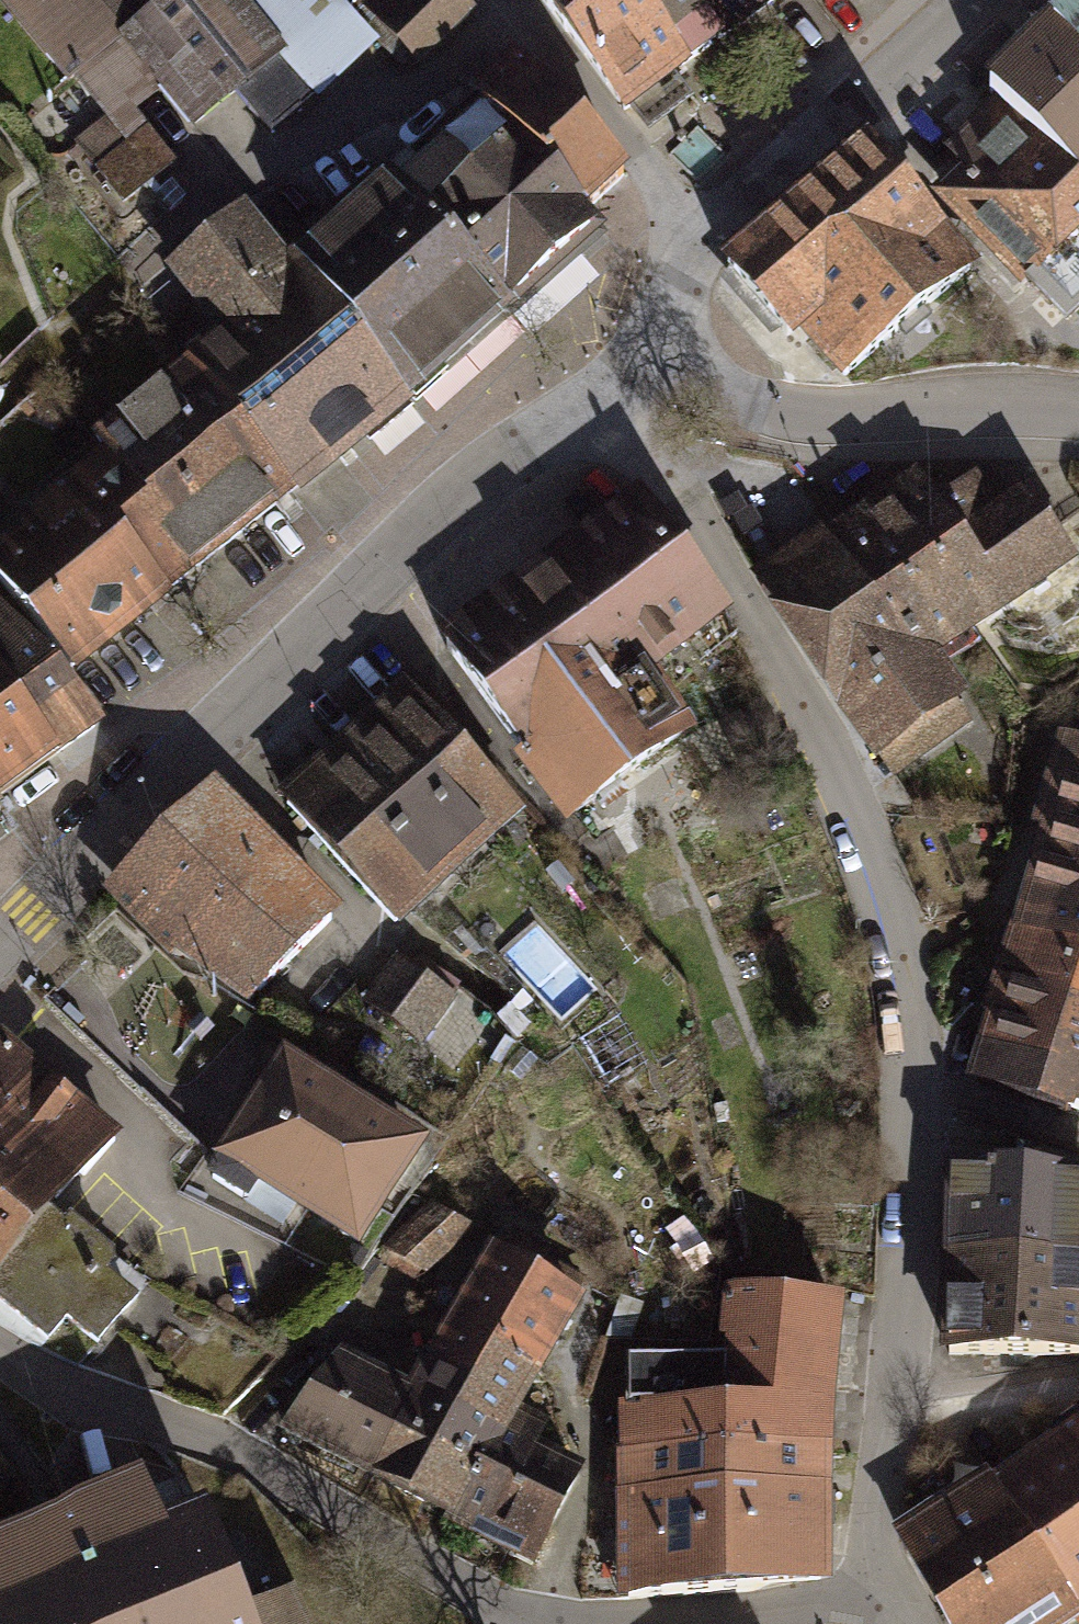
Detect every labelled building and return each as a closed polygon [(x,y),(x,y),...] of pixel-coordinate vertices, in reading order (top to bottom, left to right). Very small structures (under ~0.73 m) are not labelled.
[(2,2),(104,122),(75,147),(133,215),(185,170),(139,115),(162,95),(199,138),(245,99),(279,139),(319,106),(285,66),(299,54),(255,2),(258,0),(175,0),(166,8),(159,0),(5,0),(2,2)] [(482,14),(469,0),(376,0),(366,9),(418,69),(482,14)] [(643,128),(688,96),(627,22),(646,6),(641,0),(548,0),(643,128)] [(646,6),(627,22),(688,96),(739,57),(693,0),(641,0),(646,6)] [(739,57),(809,0),(693,0),(739,57)] [(997,102),(1055,155),(1078,180),(1078,0),(984,91),(997,102)] [(641,188),(525,56),(482,94),(490,104),(598,226),(641,188)] [(947,151),(971,173),(1005,205),(1055,155),(997,102),(947,151)] [(400,178),(523,325),(611,245),(598,226),(490,104),(400,178)] [(972,266),(870,147),(729,268),(785,332),(800,319),(813,334),(811,336),(845,375),(972,266)] [(1055,155),(1005,205),(971,173),(945,197),(1025,279),(1078,229),(1078,180),(1055,155)] [(306,254),(430,404),(523,325),(400,178),(306,254)] [(248,320),(363,459),(430,404),(306,254),(295,263),(253,212),(173,278),(224,340),(248,320)] [(1025,279),(1068,322),(1078,311),(1078,229),(1025,279)] [(189,369),(303,508),(363,459),(248,320),(224,340),(189,369)] [(84,488),(182,607),(303,508),(189,369),(96,445),(112,464),(84,488)] [(0,557),(0,579),(88,685),(182,607),(84,488),(0,557)] [(977,647),(1078,581),(1078,566),(1032,494),(992,520),(972,489),(925,519),(907,493),(886,507),(977,647)] [(738,636),(650,505),(441,644),(577,848),(705,762),(656,690),(738,636)] [(977,647),(886,507),(841,536),(932,676),(977,647)] [(932,676),(841,536),(760,587),(893,792),(973,741),(932,676)] [(95,724),(0,615),(0,794),(95,724)] [(532,828),(409,695),(286,808),(408,941),(532,828)] [(1050,750),(1023,842),(1029,843),(1078,858),(1078,759),(1050,750)] [(332,917),(211,790),(119,884),(181,948),(249,1000),(332,917)] [(1029,843),(1019,878),(1076,895),(1078,883),(1078,858),(1029,843)] [(1078,926),(1078,883),(1076,895),(1019,878),(997,951),(1059,970),(1072,924),(1078,926)] [(1072,924),(1059,970),(1078,975),(1078,926),(1072,924)] [(1078,1065),(1078,975),(1059,970),(997,951),(953,1103),(1059,1134),(1078,1065)] [(449,1001),(401,964),(369,1005),(418,1042),(449,1001)] [(7,1048),(0,1056),(0,1262),(42,1213),(78,1172),(83,1176),(114,1140),(7,1048)] [(1059,1134),(1078,1140),(1078,1065),(1059,1134)] [(415,1150),(285,1066),(252,1119),(212,1178),(245,1199),(258,1178),(356,1240),(415,1150)] [(944,1175),(941,1267),(1078,1272),(1078,1179),(944,1175)] [(398,1246),(430,1265),(471,1229),(435,1209),(398,1246)] [(0,1262),(0,1301),(46,1340),(66,1317),(97,1343),(132,1302),(101,1276),(108,1269),(42,1213),(0,1262)] [(416,1370),(511,1424),(570,1320),(560,1315),(575,1289),(543,1271),(551,1257),(509,1234),(487,1272),(476,1266),(416,1370)] [(941,1267),(937,1369),(1078,1374),(1078,1272),(941,1267)] [(707,1373),(708,1473),(814,1474),(831,1314),(715,1305),(707,1373)] [(345,1493),(397,1403),(322,1360),(270,1450),(345,1493)] [(511,1424),(416,1370),(397,1403),(345,1493),(440,1547),(511,1424)] [(708,1473),(707,1373),(617,1373),(618,1420),(607,1421),(608,1472),(708,1473)] [(511,1424),(440,1547),(512,1588),(569,1490),(525,1465),(540,1440),(511,1424)] [(994,1488),(1078,1613),(1078,1430),(994,1488)] [(608,1472),(608,1514),(813,1516),(814,1474),(708,1473),(608,1472)] [(994,1488),(988,1479),(894,1543),(950,1623),(1078,1623),(1078,1613),(994,1488)] [(289,1601),(240,1621),(204,1526),(184,1535),(167,1542),(144,1494),(0,1552),(0,1623),(300,1623),(289,1601)] [(812,1609),(813,1516),(608,1514),(606,1606),(812,1609)]
